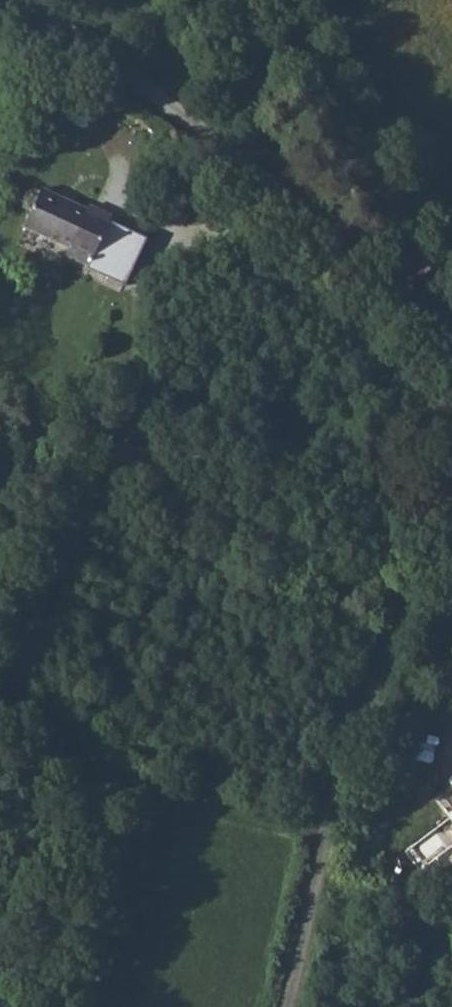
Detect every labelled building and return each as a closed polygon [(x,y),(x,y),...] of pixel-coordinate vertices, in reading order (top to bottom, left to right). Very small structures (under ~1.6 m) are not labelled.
[(18,214),(82,251),(105,213),(40,175),(18,214)]
